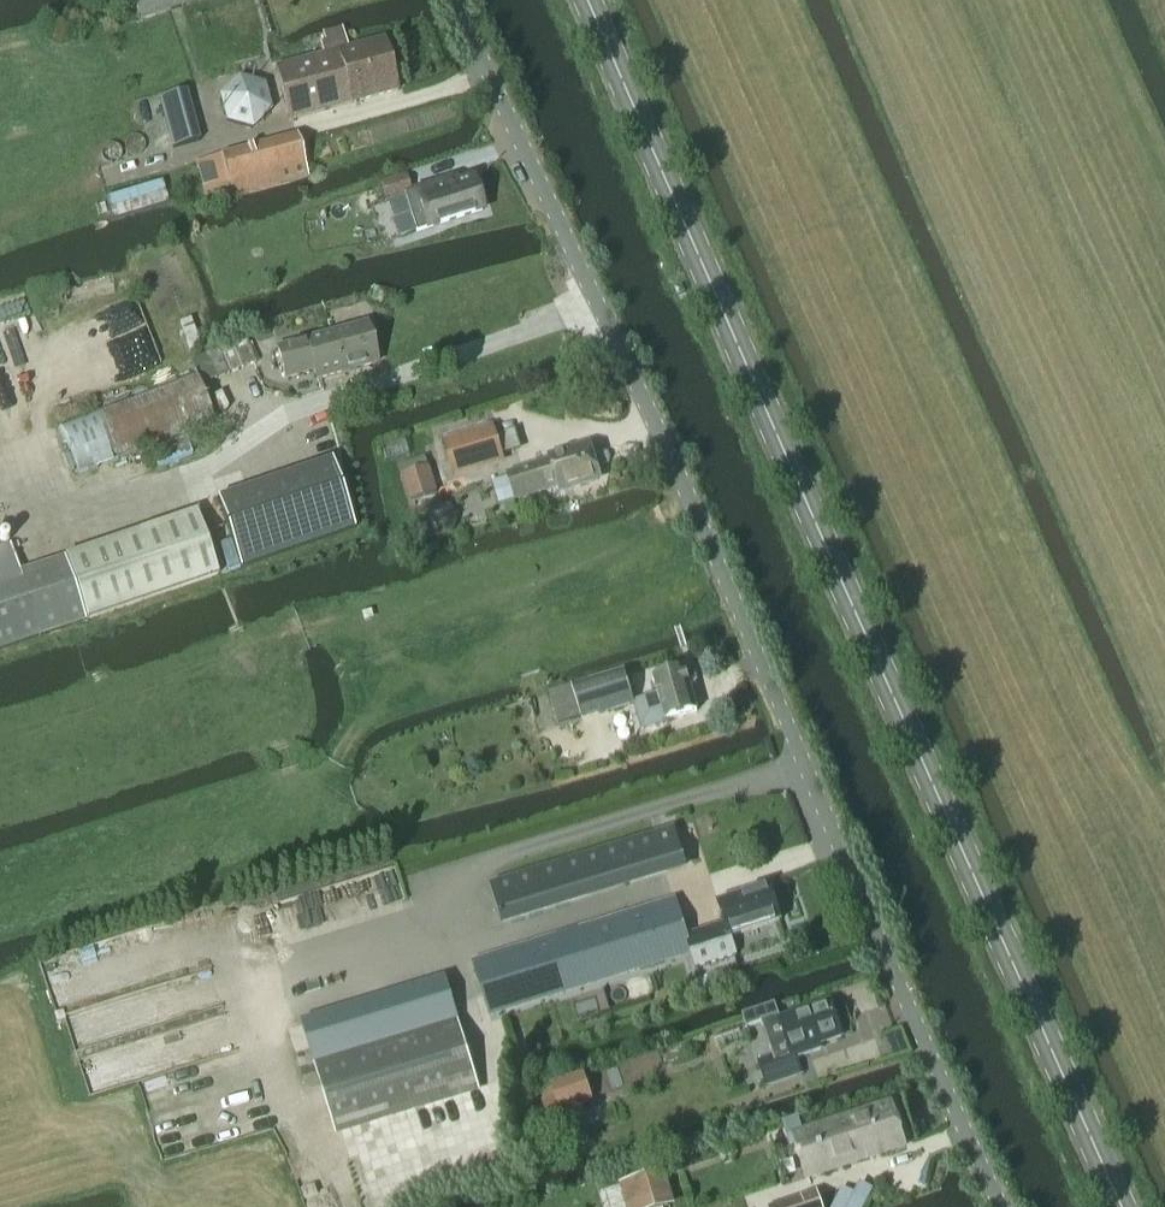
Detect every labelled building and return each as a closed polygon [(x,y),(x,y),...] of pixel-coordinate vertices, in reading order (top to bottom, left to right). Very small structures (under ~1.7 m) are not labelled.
[(140,21),(204,0),(133,0),(140,21)] [(274,68),(289,122),(396,93),(382,40),(347,49),(342,28),(322,33),(324,42),(319,44),(322,55),(274,68)] [(264,86),(238,79),(218,98),(225,124),(252,132),(271,112),(264,86)] [(185,92),(159,99),(171,145),(172,148),(199,141),(185,92)] [(295,137),(194,164),(201,194),(229,186),(232,199),(307,177),(295,137)] [(404,175),(380,183),(386,202),(403,196),(415,233),(481,212),(471,180),(455,185),(453,179),(410,193),(404,175)] [(679,297),(686,294),(683,288),(676,290),(679,297)] [(311,379),(375,362),(365,325),(271,350),(280,380),(309,372),(311,379)] [(193,374),(92,413),(59,426),(79,477),(114,462),(212,424),(193,374)] [(454,479),(506,464),(494,425),(442,440),(454,479)] [(589,446),(548,458),(549,461),(506,474),(515,503),(558,490),(558,493),(599,481),(589,446)] [(437,493),(429,468),(402,476),(409,501),(437,493)] [(348,537),(331,470),(223,504),(243,570),(348,537)] [(443,499),(422,505),(417,527),(432,542),(452,536),(459,516),(443,499)] [(196,513),(66,557),(87,619),(217,576),(196,513)] [(7,648),(54,632),(85,622),(64,558),(53,561),(21,572),(18,573),(9,545),(0,548),(0,651),(7,648)] [(665,726),(664,721),(697,711),(690,689),(697,682),(694,673),(686,672),(685,670),(653,680),(657,696),(645,699),(633,702),(634,704),(641,732),(665,726)] [(557,725),(634,704),(623,673),(549,695),(557,725)] [(501,923),(685,866),(674,829),(489,885),(501,923)] [(730,938),(780,922),(770,888),(717,904),(724,925),(686,936),(675,900),(472,962),(489,1017),(691,955),(695,969),(735,956),(730,938)] [(301,1023),(313,1063),(334,1132),(478,1088),(445,979),(301,1023)] [(780,1020),(775,1007),(744,1017),(747,1027),(761,1022),(773,1056),(757,1061),(766,1088),(804,1075),(798,1060),(822,1051),(821,1045),(843,1038),(830,1003),(780,1020)] [(554,1098),(541,1102),(550,1129),(586,1117),(582,1105),(593,1101),(584,1074),(550,1085),(554,1098)] [(890,1103),(792,1135),(807,1180),(904,1147),(890,1103)] [(664,1170),(619,1184),(626,1206),(670,1206),(675,1206),(664,1170)] [(816,1191),(772,1205),(773,1206),(821,1206),(816,1191)]
